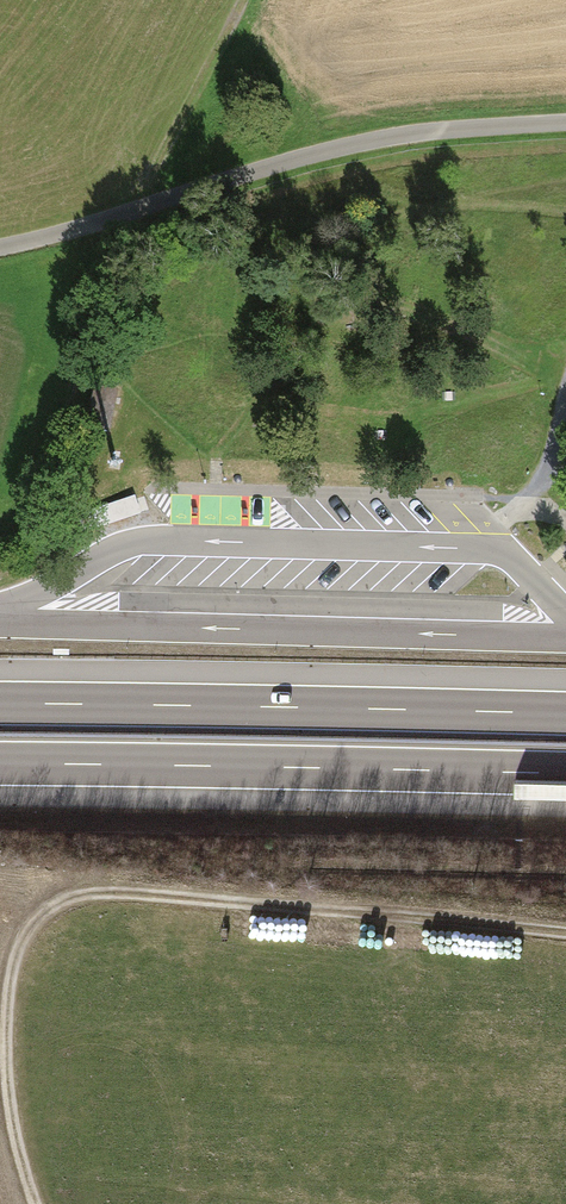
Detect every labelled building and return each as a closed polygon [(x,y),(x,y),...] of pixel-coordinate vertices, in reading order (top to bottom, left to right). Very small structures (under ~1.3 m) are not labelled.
[(115,390),(95,386),(89,425),(108,429),(115,390)]
